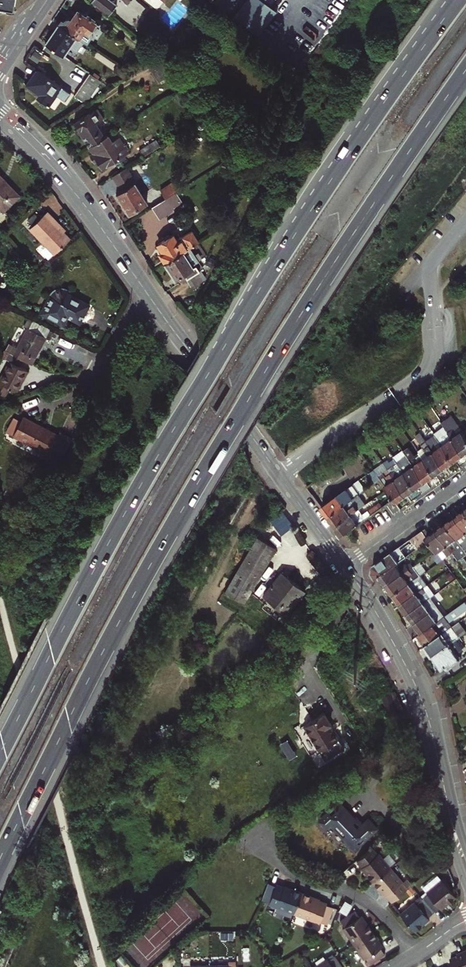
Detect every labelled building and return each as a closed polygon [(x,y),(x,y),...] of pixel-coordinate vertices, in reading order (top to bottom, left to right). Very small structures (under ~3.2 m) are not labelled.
[(92,1),(109,15),(117,5),(111,0),(93,0),(92,1)] [(219,16),(231,0),(196,0),(219,16)] [(278,9),(267,0),(245,0),(234,14),(260,33),(278,9)] [(78,35),(80,37),(85,29),(89,33),(96,24),(93,22),(94,20),(87,15),(86,17),(78,11),(71,20),(68,18),(63,20),(62,19),(60,23),(78,35)] [(46,43),(64,55),(78,35),(60,23),(46,43)] [(66,101),(72,94),(38,70),(27,84),(43,96),(40,100),(50,106),(58,95),(66,101)] [(91,73),(83,85),(75,96),(86,104),(102,81),(91,73)] [(83,134),(91,147),(106,137),(97,123),(103,119),(97,109),(75,123),(79,129),(83,134)] [(95,153),(99,161),(104,168),(116,161),(117,163),(126,157),(125,154),(129,152),(120,138),(114,142),(109,135),(106,137),(91,147),(95,153)] [(140,151),(144,157),(161,146),(157,140),(140,151)] [(126,169),(114,177),(123,191),(117,195),(130,214),(148,203),(126,169)] [(3,211),(20,195),(6,181),(4,183),(0,179),(0,208),(3,211)] [(161,191),(166,198),(170,196),(185,187),(180,179),(161,191)] [(166,198),(154,206),(157,212),(170,204),(166,198)] [(50,220),(53,218),(47,211),(29,229),(53,255),(69,239),(63,232),(50,220)] [(65,230),(53,218),(50,220),(63,232),(65,230)] [(160,256),(165,264),(190,247),(200,241),(192,229),(181,236),(182,237),(180,239),(181,240),(179,241),(174,233),(156,245),(162,254),(160,256)] [(186,280),(201,270),(203,268),(190,247),(165,264),(176,280),(183,275),(186,280)] [(207,279),(201,270),(186,280),(193,291),(207,279)] [(51,297),(83,314),(88,306),(66,294),(69,289),(66,288),(58,288),(54,290),(50,293),(52,295),(51,297)] [(83,314),(51,297),(42,312),(63,323),(68,315),(79,321),(83,314)] [(33,320),(29,328),(46,337),(51,329),(33,320)] [(46,337),(29,328),(18,348),(14,346),(10,353),(24,360),(31,364),(46,337)] [(24,360),(10,353),(6,359),(11,361),(0,381),(0,393),(4,396),(9,386),(16,390),(28,371),(20,367),(24,360)] [(458,387),(465,381),(465,375),(465,374),(454,382),(458,387)] [(13,434),(24,415),(18,411),(6,430),(13,434)] [(58,435),(25,417),(15,436),(48,454),(58,435)] [(463,431),(455,420),(449,424),(446,419),(442,422),(465,454),(465,453),(465,435),(463,431)] [(455,461),(465,454),(442,422),(440,420),(437,423),(442,430),(436,434),(455,461)] [(393,434),(402,428),(398,422),(388,429),(392,434),(393,434)] [(382,440),(392,434),(388,429),(379,436),(382,440)] [(446,467),(455,461),(436,434),(432,437),(425,429),(421,432),(446,467)] [(419,451),(436,475),(446,467),(421,432),(415,436),(423,447),(419,451)] [(381,442),(377,437),(369,443),(373,448),(381,442)] [(426,481),(436,475),(419,451),(417,448),(412,452),(409,447),(404,451),(426,481)] [(400,466),(417,488),(426,481),(404,451),(400,454),(406,462),(400,466)] [(407,495),(417,488),(400,466),(398,462),(393,465),(389,459),(383,462),(407,495)] [(397,502),(407,495),(383,462),(378,466),(383,472),(378,476),(394,498),(397,502)] [(333,478),(328,472),(315,482),(320,488),(333,478)] [(357,497),(366,490),(363,485),(354,492),(357,497)] [(281,501),(276,494),(269,499),(275,506),(281,501)] [(338,495),(322,506),(330,516),(346,505),(338,495)] [(361,502),(357,497),(346,505),(330,516),(337,526),(359,509),(371,500),(368,497),(361,502)] [(380,508),(344,535),(350,541),(355,542),(402,509),(397,502),(394,498),(380,508)] [(275,506),(270,511),(275,516),(271,521),(265,515),(243,536),(248,541),(266,528),(285,513),(283,510),(286,507),(281,501),(275,506)] [(362,514),(359,509),(337,526),(344,535),(380,508),(377,503),(362,514)] [(457,516),(465,529),(465,510),(465,509),(457,516)] [(275,516),(270,511),(265,515),(271,521),(275,516)] [(274,540),(292,526),(294,524),(285,513),(266,528),(274,540)] [(463,546),(465,550),(465,529),(457,516),(446,523),(463,546)] [(463,546),(446,523),(437,530),(464,566),(465,564),(465,559),(459,549),(463,546)] [(411,539),(418,549),(430,540),(427,537),(423,530),(411,539)] [(427,537),(430,540),(437,551),(444,560),(450,555),(460,569),(464,566),(437,530),(427,537)] [(245,603),(249,595),(277,548),(256,536),(230,582),(232,585),(225,591),(245,603)] [(401,561),(407,557),(400,547),(373,566),(372,573),(377,579),(381,576),(401,561)] [(401,561),(381,576),(388,586),(417,565),(415,562),(409,566),(408,564),(405,566),(401,561)] [(417,565),(388,586),(394,595),(415,580),(425,573),(419,564),(417,565)] [(401,605),(408,615),(432,598),(435,595),(430,588),(453,572),(451,570),(432,582),(401,605)] [(280,583),(286,575),(282,571),(275,579),(280,583)] [(280,583),(275,579),(263,594),(287,613),(305,590),(286,575),(280,583)] [(415,580),(394,595),(401,605),(432,582),(429,578),(419,586),(415,580)] [(432,598),(408,615),(415,624),(444,603),(442,599),(436,604),(432,598)] [(422,634),(419,635),(427,645),(452,627),(450,623),(465,611),(465,601),(445,616),(422,634)] [(444,603),(415,624),(422,634),(445,616),(441,610),(447,606),(444,603)] [(465,633),(465,628),(461,621),(452,627),(460,637),(465,633)] [(452,627),(427,645),(434,655),(456,640),(460,637),(452,627)] [(463,650),(456,640),(434,655),(444,669),(447,667),(451,670),(455,667),(454,665),(463,658),(459,653),(463,650)] [(385,686),(393,702),(396,701),(388,685),(385,686)] [(393,702),(385,686),(376,691),(384,707),(393,702)] [(322,704),(302,716),(321,751),(341,740),(335,730),(334,731),(326,716),(327,715),(328,714),(322,704)] [(327,715),(326,716),(334,731),(335,730),(327,715)] [(329,823),(354,848),(375,826),(365,816),(359,821),(336,799),(316,819),(324,827),(329,823)] [(360,863),(372,878),(392,860),(379,846),(378,847),(374,841),(356,856),(361,862),(360,863)] [(391,898),(408,882),(403,876),(404,875),(392,860),(372,878),(384,892),(386,891),(391,898)] [(439,902),(441,904),(455,892),(436,870),(422,882),(427,889),(421,894),(433,908),(439,902)] [(270,904),(296,913),(303,892),(285,885),(285,887),(277,884),(277,886),(269,883),(263,900),(271,902),(270,904)] [(322,920),(329,923),(335,906),(328,904),(328,902),(321,899),(322,898),(303,892),(296,913),(322,922),(322,920)] [(430,914),(428,912),(433,908),(421,894),(416,898),(414,896),(400,909),(415,927),(430,914)] [(354,941),(372,928),(361,912),(359,913),(355,907),(340,917),(345,924),(343,925),(354,941)] [(371,961),(385,951),(381,945),(383,943),(372,928),(354,941),(364,956),(366,955),(371,961)] [(457,948),(457,950),(450,953),(454,961),(456,966),(465,966),(465,944),(457,948)] [(347,966),(337,952),(331,956),(329,954),(313,965),(315,966),(347,966)]
